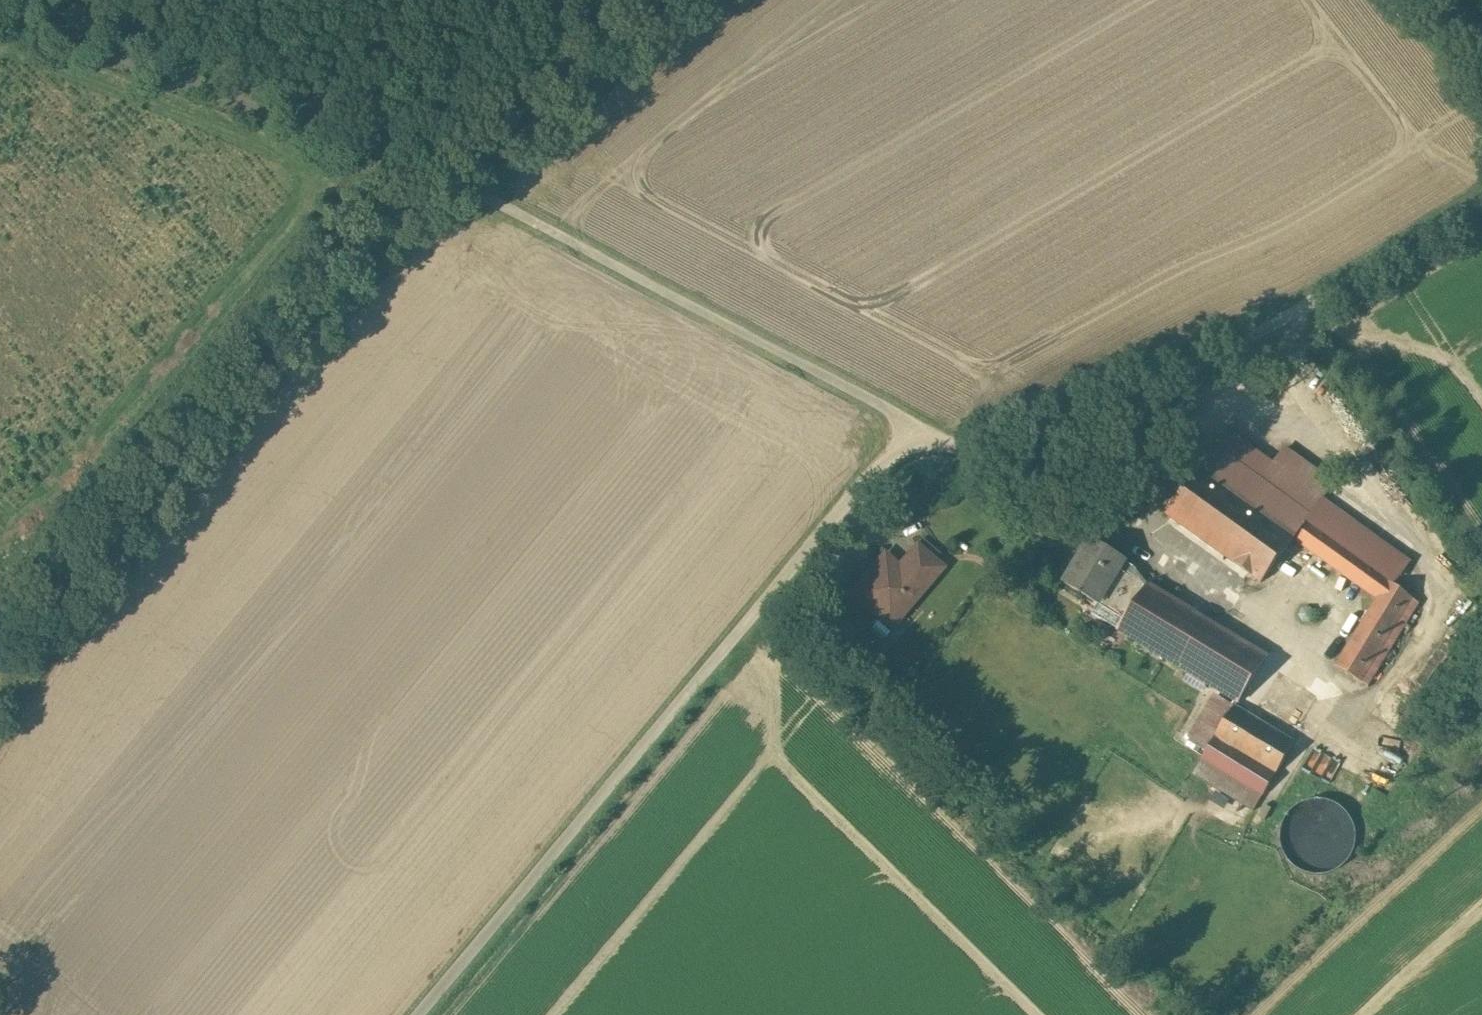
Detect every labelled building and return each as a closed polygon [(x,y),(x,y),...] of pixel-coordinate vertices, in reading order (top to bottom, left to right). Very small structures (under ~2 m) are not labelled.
[(1309,516),(1214,448),(1200,468),(1295,536),(1309,516)] [(1200,468),(1166,514),(1261,582),(1295,536),(1200,468)] [(1384,577),(1310,523),(1298,540),(1379,598),(1336,667),(1368,686),(1419,603),(1383,578),(1384,577)] [(1124,560),(1092,540),(1065,584),(1098,603),(1102,598),(1128,614),(1147,586),(1129,575),(1134,567),(1124,561),(1124,560)] [(943,568),(916,545),(898,568),(899,569),(898,570),(904,576),(906,575),(907,575),(912,569),(929,584),(943,568)] [(898,568),(884,555),(852,592),(869,606),(869,612),(876,617),(870,624),(870,628),(884,640),(903,617),(902,616),(910,607),(909,602),(919,591),(921,593),(929,584),(912,569),(907,575),(906,575),(904,576),(898,570),(899,569),(898,568)] [(1268,658),(1147,585),(1147,586),(1128,614),(1118,629),(1239,702),(1268,658)] [(1275,730),(1235,706),(1204,757),(1193,775),(1254,810),(1295,742),(1275,730)] [(1318,808),(1312,807),(1307,808),(1302,809),(1296,811),(1292,814),(1289,816),(1287,819),(1285,821),(1281,826),(1279,831),(1277,835),(1277,839),(1276,842),(1277,846),(1278,850),(1279,853),(1280,857),(1283,861),(1287,866),(1291,870),(1296,873),(1301,875),(1304,876),(1309,877),(1315,877),(1321,877),(1325,875),(1330,874),(1334,871),(1338,868),(1340,866),(1343,863),(1345,859),(1348,855),(1349,850),(1350,846),(1350,842),(1350,839),(1349,835),(1348,832),(1346,828),(1344,824),(1341,819),(1337,816),(1335,814),(1331,812),(1328,810),(1324,809),(1318,808)]
